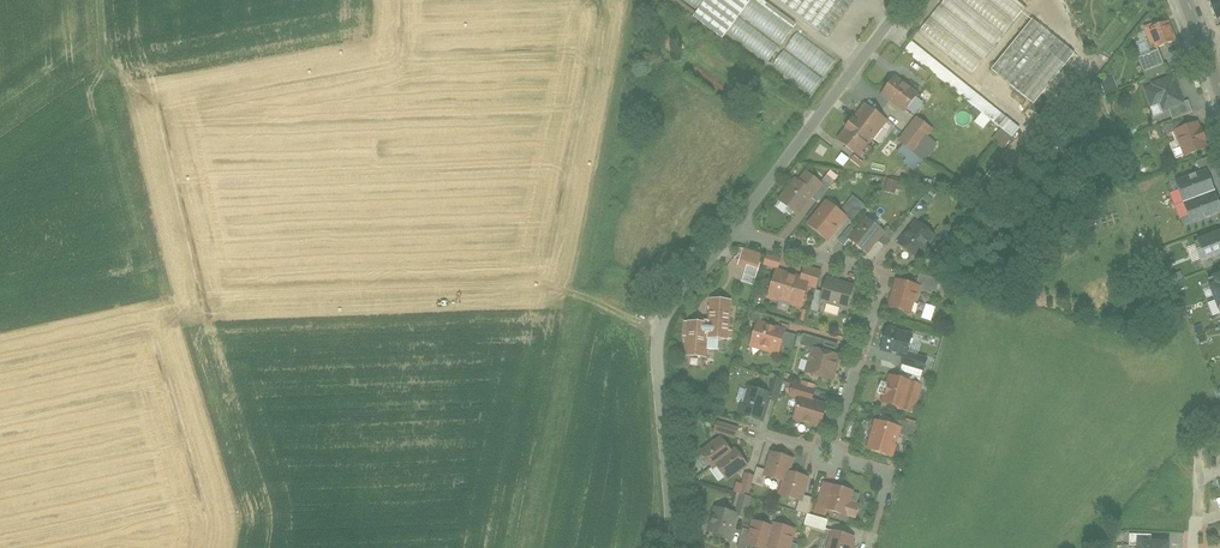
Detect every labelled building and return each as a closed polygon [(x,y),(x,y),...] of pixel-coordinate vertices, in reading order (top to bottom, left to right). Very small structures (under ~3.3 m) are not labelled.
[(701,8),(694,17),(723,39),(729,30),(814,93),(825,78),(739,17),(742,13),(826,75),(835,62),(751,1),(749,0),(689,0),(701,8)] [(821,31),(844,0),(779,0),(821,31)] [(1017,0),(945,0),(920,32),(972,73),(1025,6),(1017,0)] [(1218,18),(1219,18),(1219,0),(1211,0),(1218,18)] [(1074,53),(1032,20),(992,70),(1034,103),(1074,53)] [(1177,42),(1169,22),(1158,27),(1156,22),(1143,27),(1150,44),(1155,42),(1157,49),(1177,42)] [(901,51),(980,112),(972,122),(982,129),(989,121),(999,128),(991,139),(1002,148),(1019,126),(909,42),(901,51)] [(1185,104),(1175,75),(1152,83),(1153,86),(1144,90),(1150,108),(1160,104),(1163,112),(1185,104)] [(921,96),(896,76),(880,96),(905,116),(921,96)] [(1098,82),(1103,94),(1116,88),(1111,76),(1098,82)] [(891,124),(864,104),(851,120),(848,118),(840,128),(844,130),(835,141),(862,162),(891,124)] [(930,127),(917,117),(898,142),(902,146),(897,152),(908,160),(913,154),(923,162),(937,144),(924,134),(930,127)] [(1209,149),(1199,123),(1175,132),(1184,158),(1209,149)] [(850,160),(842,154),(836,162),(844,168),(850,160)] [(828,184),(807,168),(778,205),(800,221),(828,184)] [(1215,192),(1207,170),(1176,182),(1184,204),(1215,192)] [(898,183),(887,182),(886,193),(897,195),(898,183)] [(1215,192),(1184,204),(1192,225),(1219,214),(1219,204),(1215,192)] [(929,205),(923,200),(909,215),(914,220),(929,205)] [(846,216),(827,201),(807,227),(826,242),(846,216)] [(887,230),(869,215),(848,240),(866,255),(887,230)] [(935,238),(915,221),(894,245),(914,262),(935,238)] [(1211,236),(1219,258),(1219,257),(1219,232),(1211,236)] [(1211,236),(1197,241),(1205,263),(1219,258),(1211,236)] [(768,259),(745,250),(739,264),(762,273),(768,259)] [(795,277),(776,272),(769,299),(803,308),(810,281),(817,283),(820,272),(798,267),(795,277)] [(1214,279),(1217,287),(1211,289),(1219,313),(1219,277),(1214,279)] [(915,281),(897,278),(891,310),(909,313),(915,281)] [(854,287),(825,280),(819,303),(849,310),(854,287)] [(736,298),(711,297),(710,319),(688,318),(687,341),(734,343),(736,298)] [(788,329),(756,322),(750,348),(782,355),(788,329)] [(915,335),(882,324),(874,348),(906,359),(904,364),(925,371),(929,359),(909,353),(915,335)] [(838,351),(815,346),(806,376),(829,383),(838,351)] [(782,383),(776,405),(808,413),(814,390),(798,387),(800,379),(784,376),(777,374),(775,382),(782,383)] [(920,388),(889,378),(881,404),(912,414),(920,388)] [(769,392),(746,387),(740,417),(762,422),(769,392)] [(903,429),(874,420),(864,451),(893,460),(903,429)] [(734,449),(721,435),(695,457),(709,471),(734,449)] [(747,463),(734,449),(709,471),(722,484),(747,463)] [(794,458),(771,452),(766,471),(759,469),(757,476),(746,474),(742,492),(750,494),(753,485),(765,488),(768,479),(788,484),(794,458)] [(854,489),(824,482),(816,512),(846,519),(854,489)] [(736,504),(708,496),(698,532),(726,539),(736,504)] [(827,519),(807,514),(805,525),(825,530),(827,519)] [(775,524),(774,528),(750,522),(744,545),(753,547),(795,547),(800,530),(775,524)] [(827,531),(823,547),(849,547),(851,537),(827,531)] [(1134,547),(1169,547),(1170,543),(1134,540),(1134,547)]
